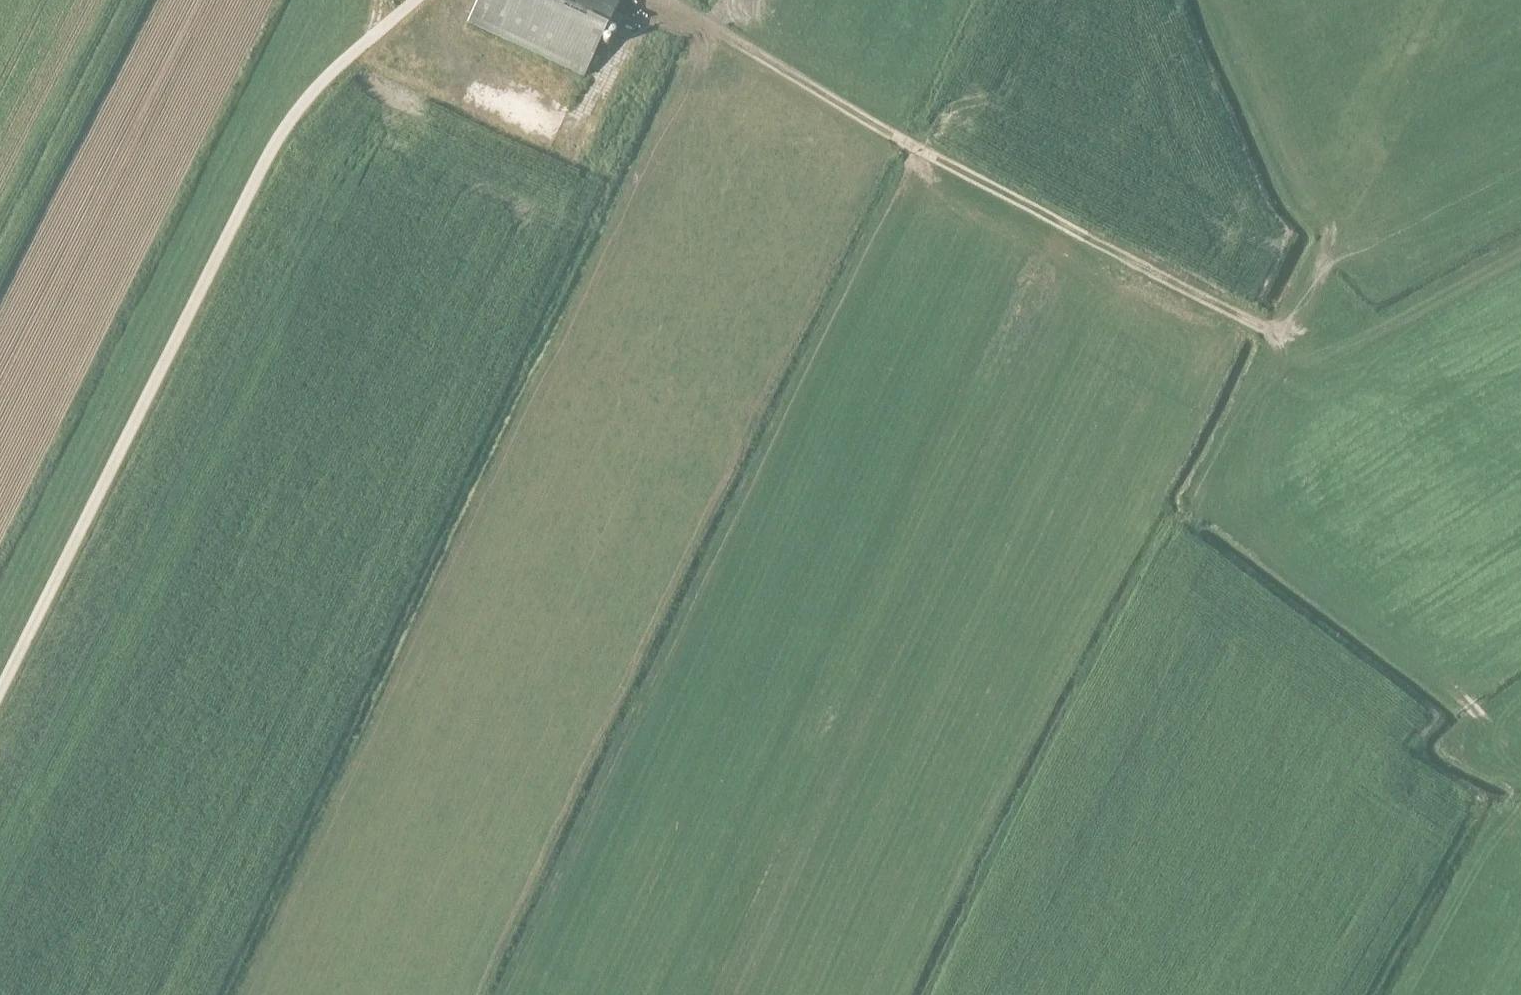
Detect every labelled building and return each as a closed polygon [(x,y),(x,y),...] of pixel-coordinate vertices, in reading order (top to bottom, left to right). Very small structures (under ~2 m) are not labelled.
[(468,24),(584,79),(621,0),(480,0),(468,24)]
